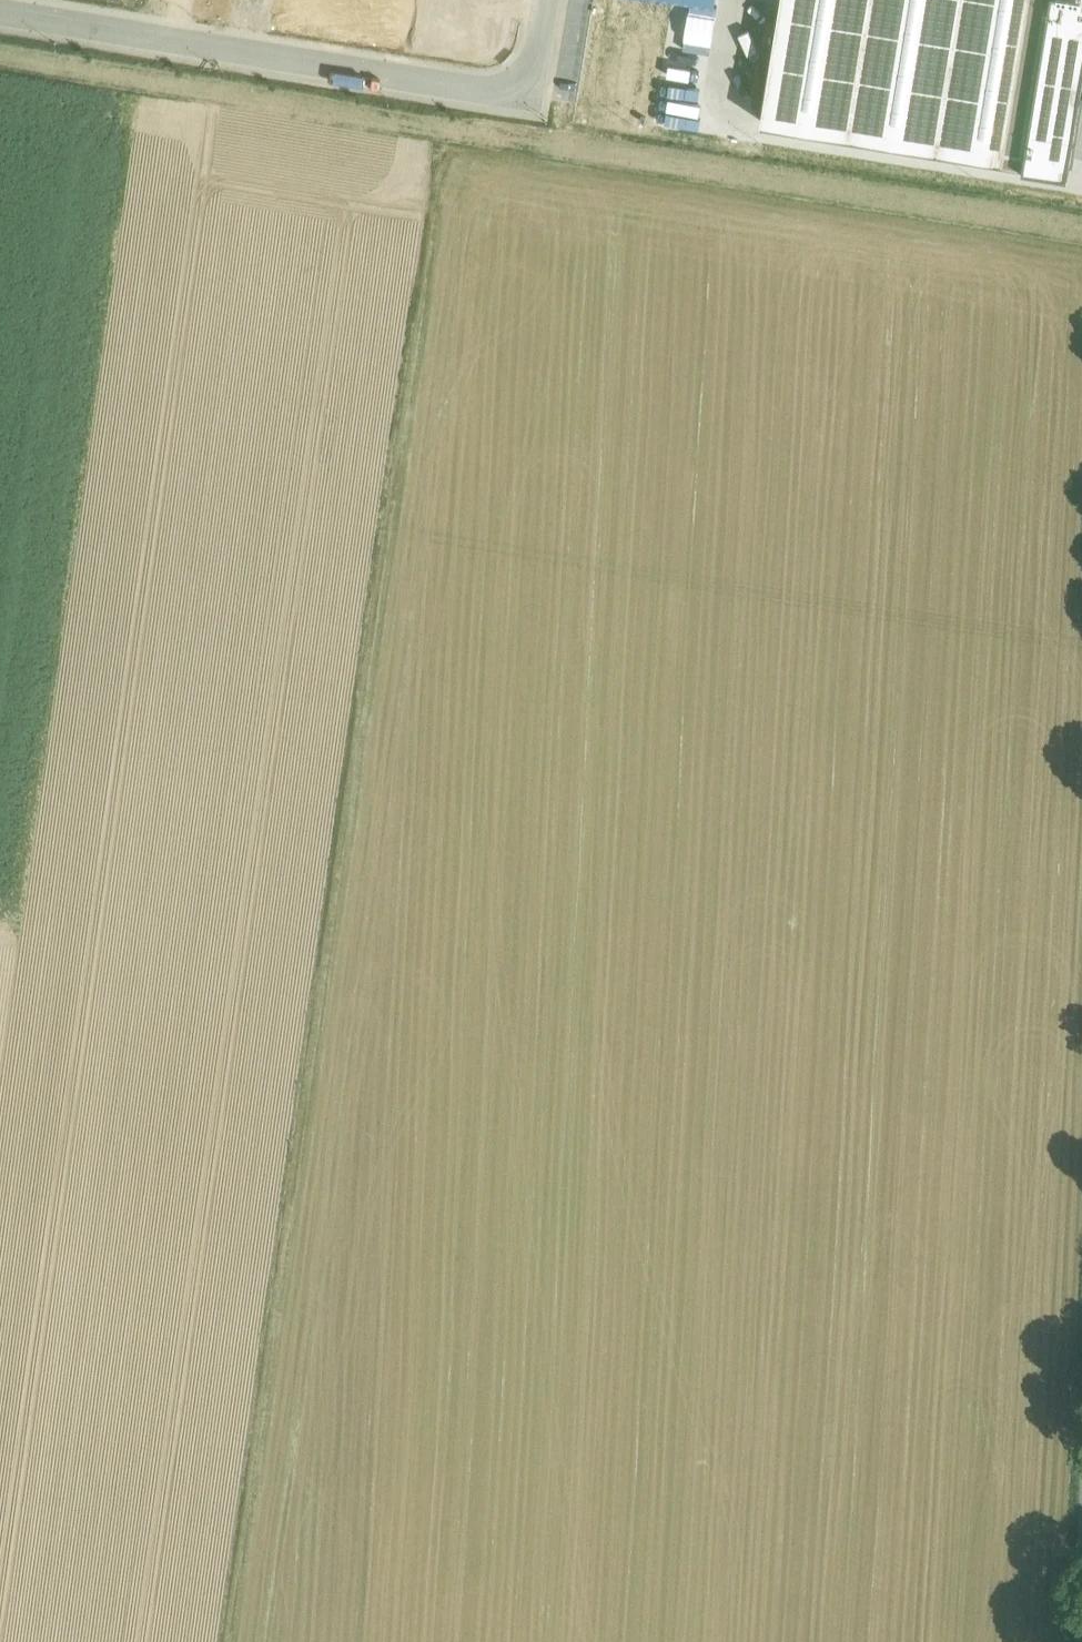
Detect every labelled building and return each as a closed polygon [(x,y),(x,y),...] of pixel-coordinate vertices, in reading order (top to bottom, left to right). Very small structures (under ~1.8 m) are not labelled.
[(762,118),(1070,171),(1081,101),(1081,0),(782,0),(762,118)]
